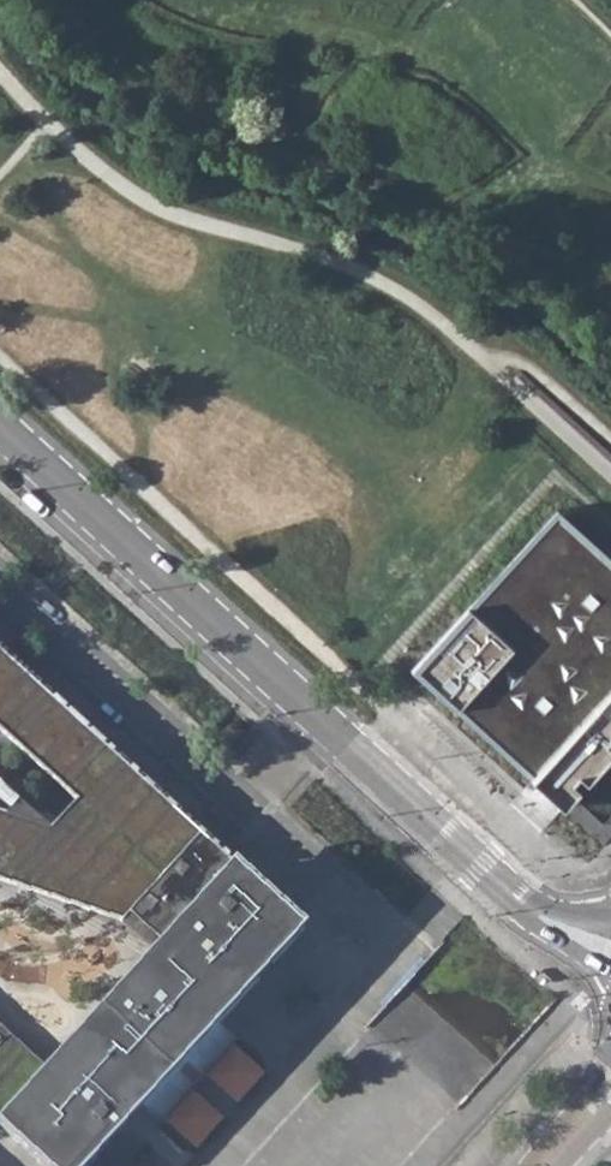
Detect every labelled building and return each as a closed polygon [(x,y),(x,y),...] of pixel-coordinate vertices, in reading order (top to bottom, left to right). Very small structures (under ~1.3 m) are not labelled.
[(562,807),(610,754),(610,559),(556,509),(411,668),(550,796),(562,807)] [(128,914),(161,943),(236,868),(78,725),(0,654),(0,732),(14,745),(27,749),(79,797),(59,820),(0,801),(0,871),(128,914)] [(236,868),(161,943),(47,1069),(0,1120),(0,1128),(42,1165),(87,1165),(142,1106),(218,1022),(302,929),(236,868)] [(218,1022),(142,1106),(160,1123),(236,1039),(218,1022)] [(47,1069),(0,1026),(0,1041),(2,1043),(0,1045),(0,1120),(47,1069)]
